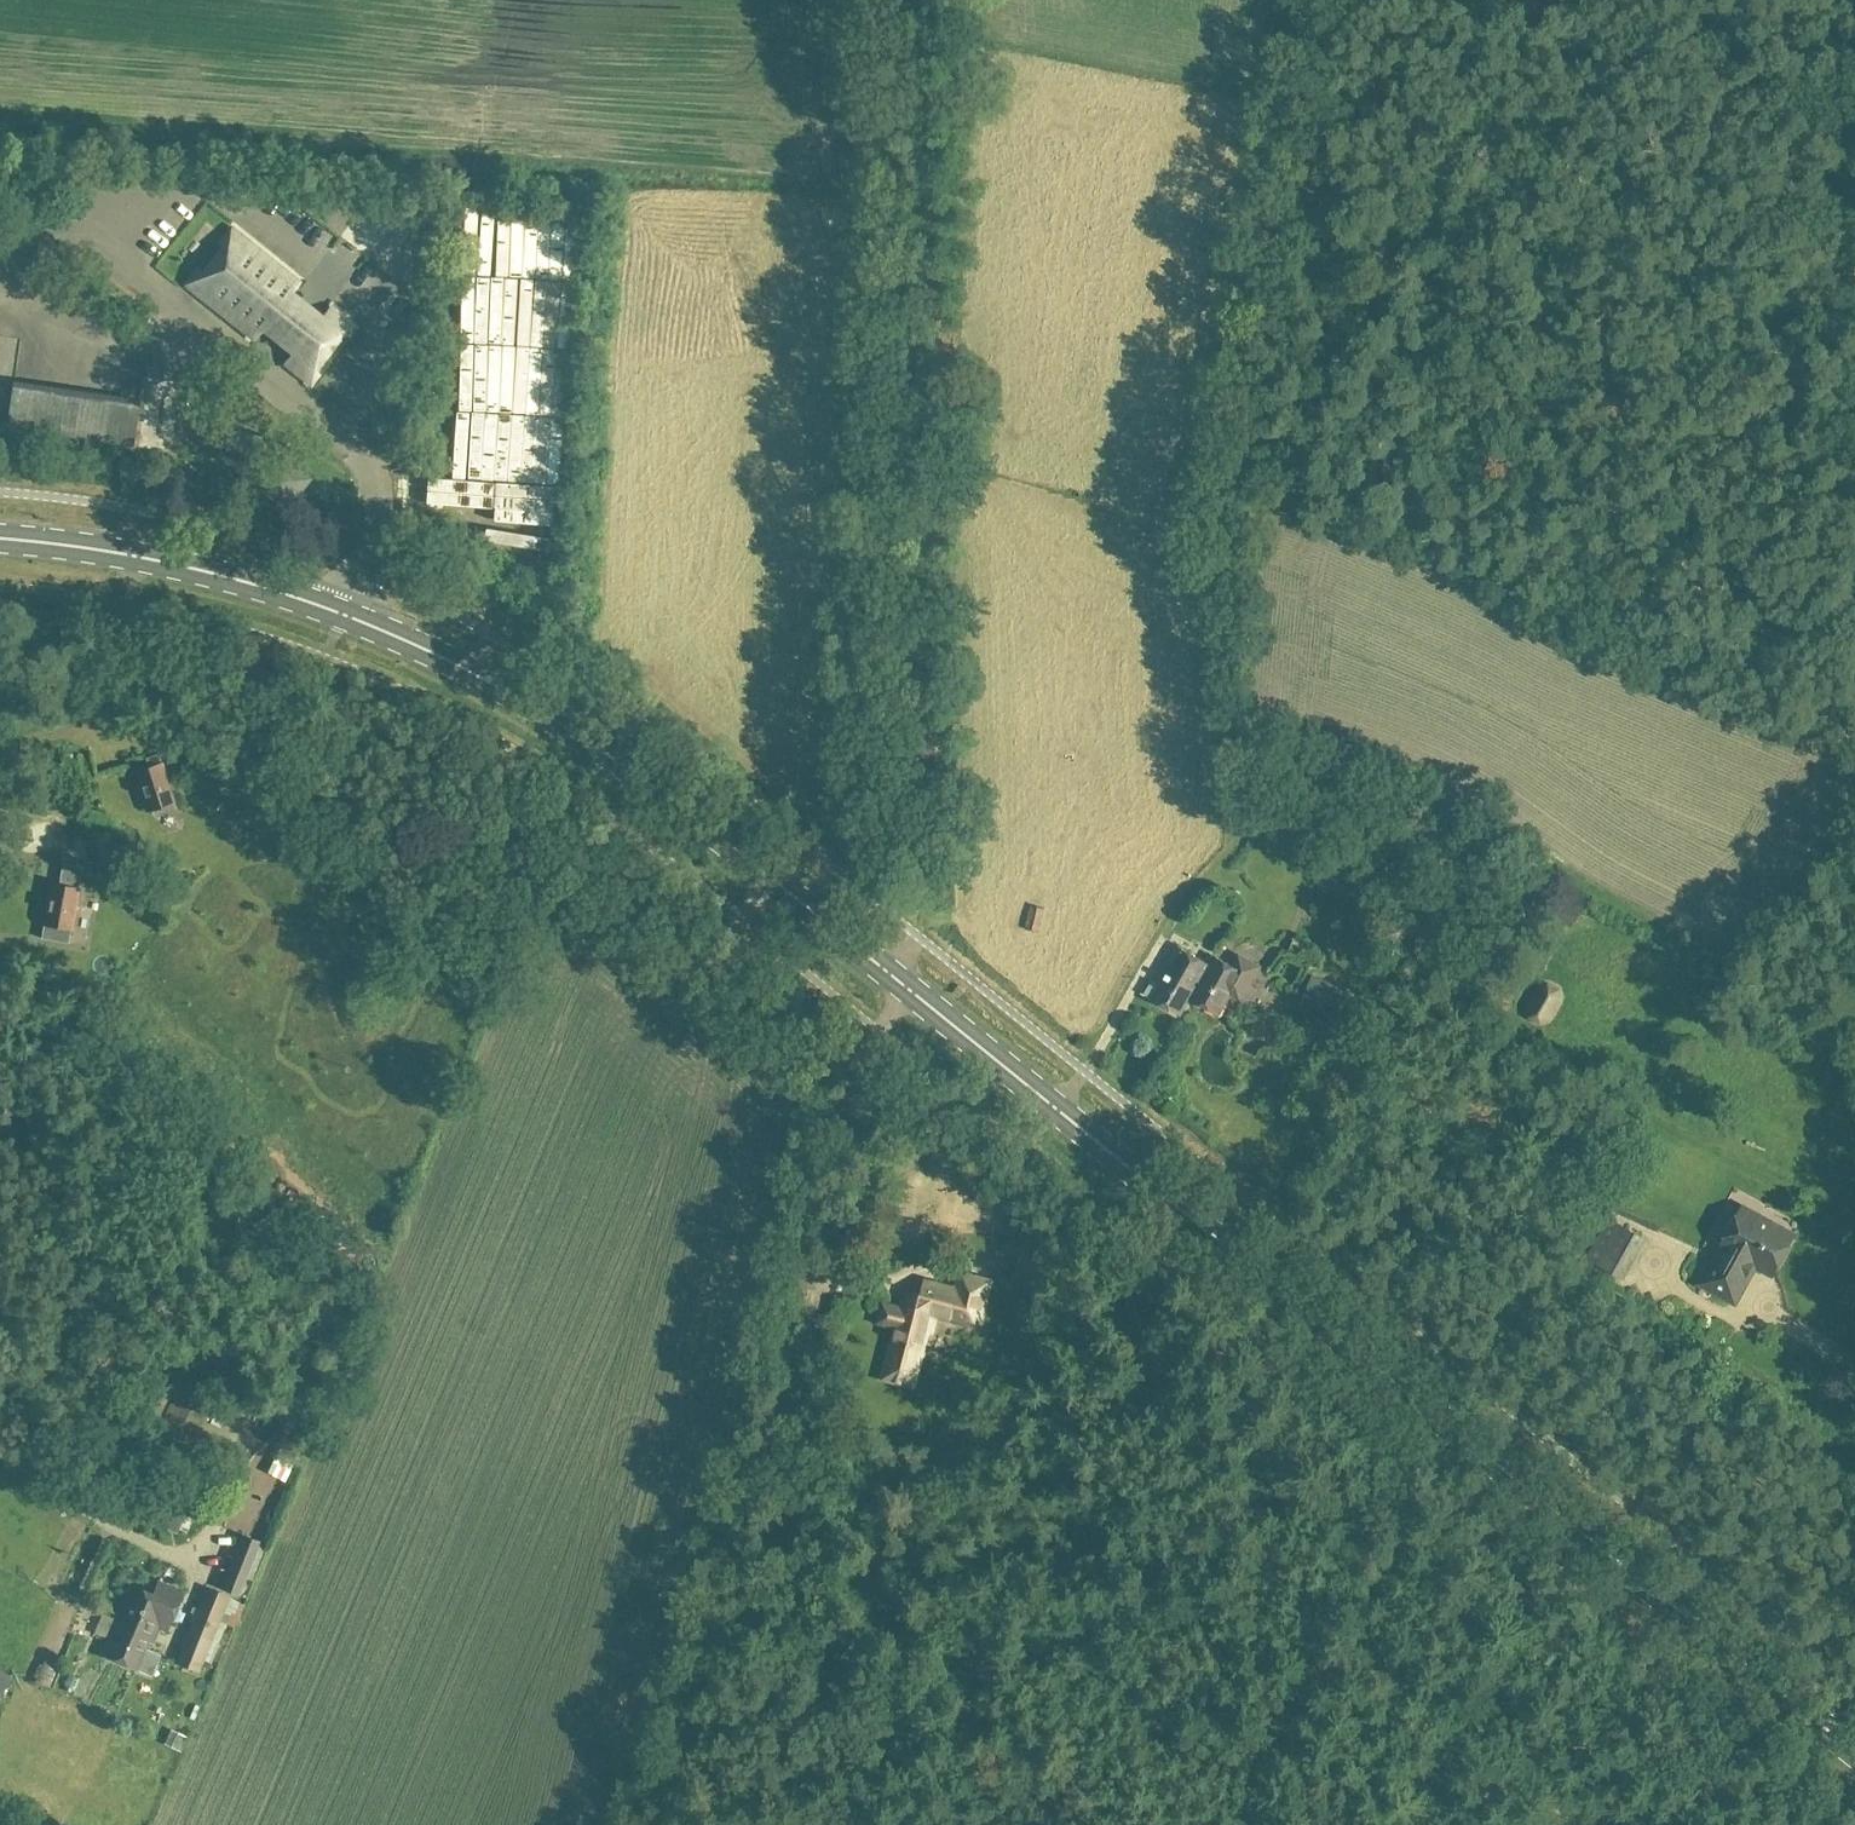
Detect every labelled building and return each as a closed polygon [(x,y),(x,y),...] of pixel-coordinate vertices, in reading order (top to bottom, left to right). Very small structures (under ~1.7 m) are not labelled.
[(235,241),(201,284),(259,331),(261,328),(317,373),(347,335),(294,292),(296,290),(235,241)] [(174,804),(161,763),(159,755),(145,759),(147,764),(134,768),(148,812),(174,804)] [(65,877),(64,884),(50,881),(43,925),(70,930),(79,880),(65,877)] [(1042,932),(1046,908),(1031,905),(1026,928),(1042,932)] [(1210,964),(1209,964),(1176,945),(1155,981),(1158,983),(1150,997),(1182,1015),(1192,998),(1191,998),(1210,964)] [(1214,954),(1209,964),(1210,964),(1191,998),(1192,998),(1220,1014),(1232,994),(1242,1000),(1261,967),(1240,955),(1234,966),(1214,954)] [(1315,978),(1303,1004),(1348,1023),(1360,996),(1315,978)] [(1552,1021),(1564,996),(1562,988),(1547,981),(1538,983),(1525,1008),(1527,1018),(1542,1025),(1552,1021)] [(1718,1247),(1698,1282),(1737,1303),(1756,1268),(1771,1277),(1796,1232),(1745,1204),(1720,1248),(1718,1247)] [(1586,1258),(1598,1265),(1624,1280),(1649,1239),(1615,1220),(1610,1216),(1586,1258)] [(929,1282),(926,1296),(904,1290),(899,1309),(885,1305),(881,1320),(895,1324),(886,1357),(881,1377),(910,1384),(917,1386),(930,1332),(940,1327),(943,1316),(958,1320),(975,1324),(978,1316),(987,1280),(959,1273),(955,1289),(929,1282)] [(196,1444),(215,1400),(178,1383),(158,1427),(196,1444)] [(260,1540),(241,1533),(220,1587),(240,1595),(260,1540)] [(111,1639),(104,1655),(152,1675),(160,1654),(151,1650),(160,1627),(168,1630),(184,1590),(159,1580),(154,1594),(130,1584),(108,1637),(111,1639)] [(199,1674),(206,1657),(230,1598),(205,1587),(176,1665),(199,1674)] [(51,1662),(45,1684),(58,1687),(64,1666),(51,1662)] [(11,1675),(0,1669),(0,1697),(11,1675)]
